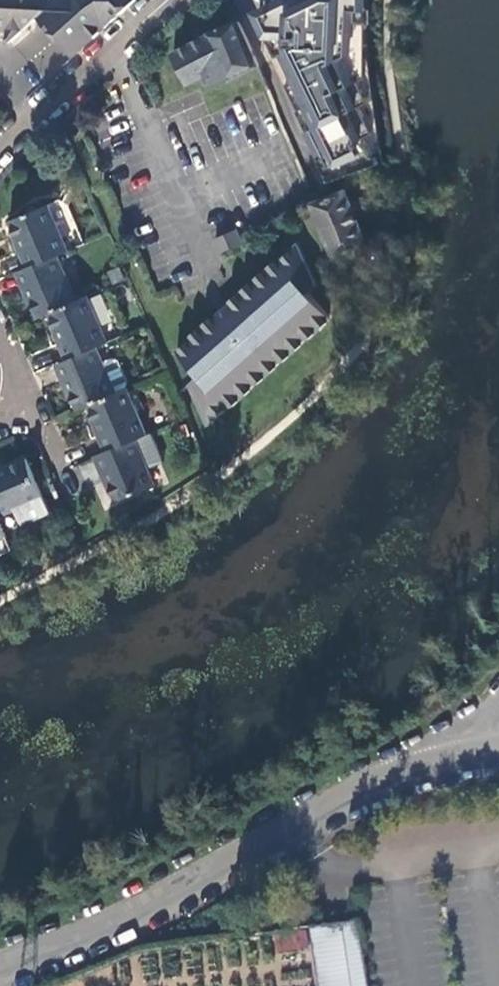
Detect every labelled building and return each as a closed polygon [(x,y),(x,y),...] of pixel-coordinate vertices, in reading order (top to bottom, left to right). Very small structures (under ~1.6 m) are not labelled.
[(80,51),(135,0),(0,0),(0,23),(9,24),(8,42),(41,12),(79,53),(80,51)] [(271,6),(269,37),(292,82),(290,83),(303,109),(301,110),(312,132),(310,132),(322,156),(321,156),(333,181),(383,161),(379,134),(370,76),(369,0),(283,0),(271,6)] [(171,52),(188,87),(207,78),(212,88),(228,80),(230,83),(257,69),(262,67),(239,18),(195,40),(171,52)] [(369,243),(347,189),(327,197),(316,201),(313,206),(333,255),(334,258),(339,255),(369,243)] [(9,221),(29,267),(56,255),(68,250),(48,205),(9,221)] [(235,231),(215,239),(221,253),(241,245),(235,231)] [(297,247),(175,352),(197,378),(189,385),(206,424),(330,319),(308,295),(316,288),(297,247)] [(17,272),(36,317),(48,312),(75,300),(56,255),(29,267),(17,272)] [(348,277),(339,255),(334,258),(333,255),(323,260),(333,283),(348,277)] [(48,312),(69,359),(96,347),(108,342),(88,295),(75,300),(48,312)] [(56,364),(77,409),(89,404),(116,392),(103,362),(96,347),(69,359),(56,364)] [(113,358),(103,362),(116,392),(126,388),(128,383),(118,360),(113,358)] [(89,404),(108,451),(135,439),(148,434),(127,388),(126,388),(116,392),(89,404)] [(156,485),(135,439),(108,451),(95,456),(116,502),(156,485)] [(0,469),(0,515),(43,497),(27,458),(0,469)] [(361,922),(311,929),(320,985),(369,985),(361,922)] [(307,951),(307,932),(274,931),(274,950),(307,951)]
